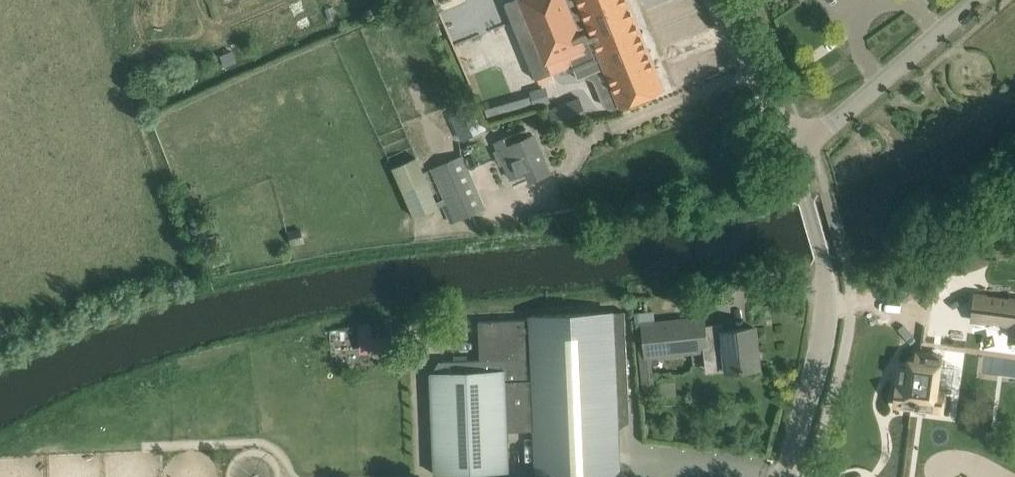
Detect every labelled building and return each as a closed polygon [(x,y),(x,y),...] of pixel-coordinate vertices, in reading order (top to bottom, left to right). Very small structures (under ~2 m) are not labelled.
[(627,0),(516,0),(504,5),(535,79),(571,65),(577,78),(605,67),(621,106),(663,89),(627,0)] [(487,119),(550,104),(546,86),(529,90),(531,96),(484,108),(487,119)] [(548,110),(557,132),(587,120),(579,98),(548,110)] [(451,117),(460,140),(485,130),(476,107),(451,117)] [(550,175),(533,135),(528,137),(525,129),(495,142),(511,180),(526,175),(530,184),(550,175)] [(462,155),(430,169),(446,205),(453,222),(485,208),(462,155)] [(439,207),(417,157),(392,169),(414,218),(439,207)] [(304,242),(302,229),(286,233),(289,246),(304,242)] [(972,314),(1012,318),(1011,333),(1014,334),(1014,296),(974,292),(972,314)] [(625,311),(532,315),(532,318),(479,321),(480,360),(438,362),(431,374),(430,374),(434,475),(509,471),(505,382),(534,381),(535,387),(512,388),(513,419),(509,419),(510,431),(536,429),(538,456),(539,476),(619,476),(618,453),(618,429),(630,422),(625,311)] [(654,311),(635,313),(636,325),(641,325),(643,345),(637,346),(642,388),(649,387),(650,403),(656,402),(651,355),(698,351),(696,335),(706,334),(706,324),(705,324),(704,316),(654,321),(654,311)] [(723,323),(706,324),(706,334),(708,350),(709,358),(725,356),(727,371),(758,367),(756,350),(753,350),(751,329),(754,329),(754,327),(723,330),(723,323)] [(897,383),(895,402),(940,408),(942,388),(934,387),(938,352),(917,350),(916,359),(909,358),(905,384),(897,383)]
